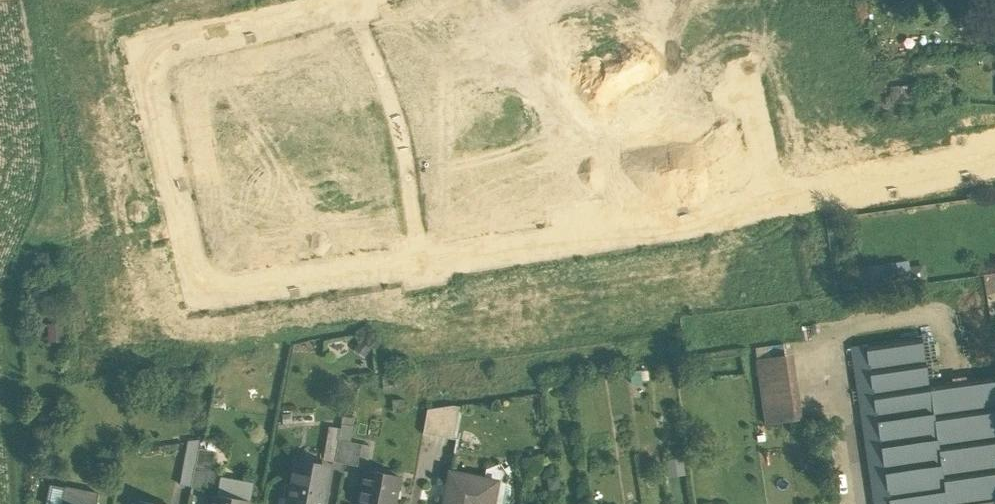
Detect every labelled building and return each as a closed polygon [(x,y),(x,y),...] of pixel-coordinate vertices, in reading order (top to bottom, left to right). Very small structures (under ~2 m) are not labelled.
[(920,337),(851,347),(874,503),(994,503),(994,377),(928,387),(920,337)] [(756,347),(758,356),(786,351),(785,342),(756,347)] [(784,356),(756,360),(765,424),(793,421),(784,356)] [(427,410),(423,433),(447,438),(453,406),(427,410)] [(353,427),(341,425),(341,430),(338,441),(350,443),(353,427)] [(341,430),(329,427),(323,458),(335,460),(338,441),(341,430)] [(350,443),(338,441),(335,460),(335,462),(346,464),(350,443)] [(360,445),(350,443),(346,464),(356,466),(360,445)] [(324,467),(295,461),(291,482),(324,489),(326,477),(324,467)] [(195,466),(183,463),(180,484),(191,486),(195,466)] [(205,467),(195,466),(191,486),(201,488),(205,467)] [(365,470),(358,503),(392,503),(398,477),(365,470)] [(450,473),(447,487),(449,487),(448,496),(445,495),(444,503),(480,503),(481,500),(493,503),(497,482),(450,473)] [(291,482),(287,503),(321,503),(324,489),(291,482)] [(55,486),(51,503),(62,503),(66,488),(55,486)] [(66,488),(62,503),(96,503),(98,494),(66,488)] [(214,495),(212,503),(246,503),(246,501),(214,495)]
